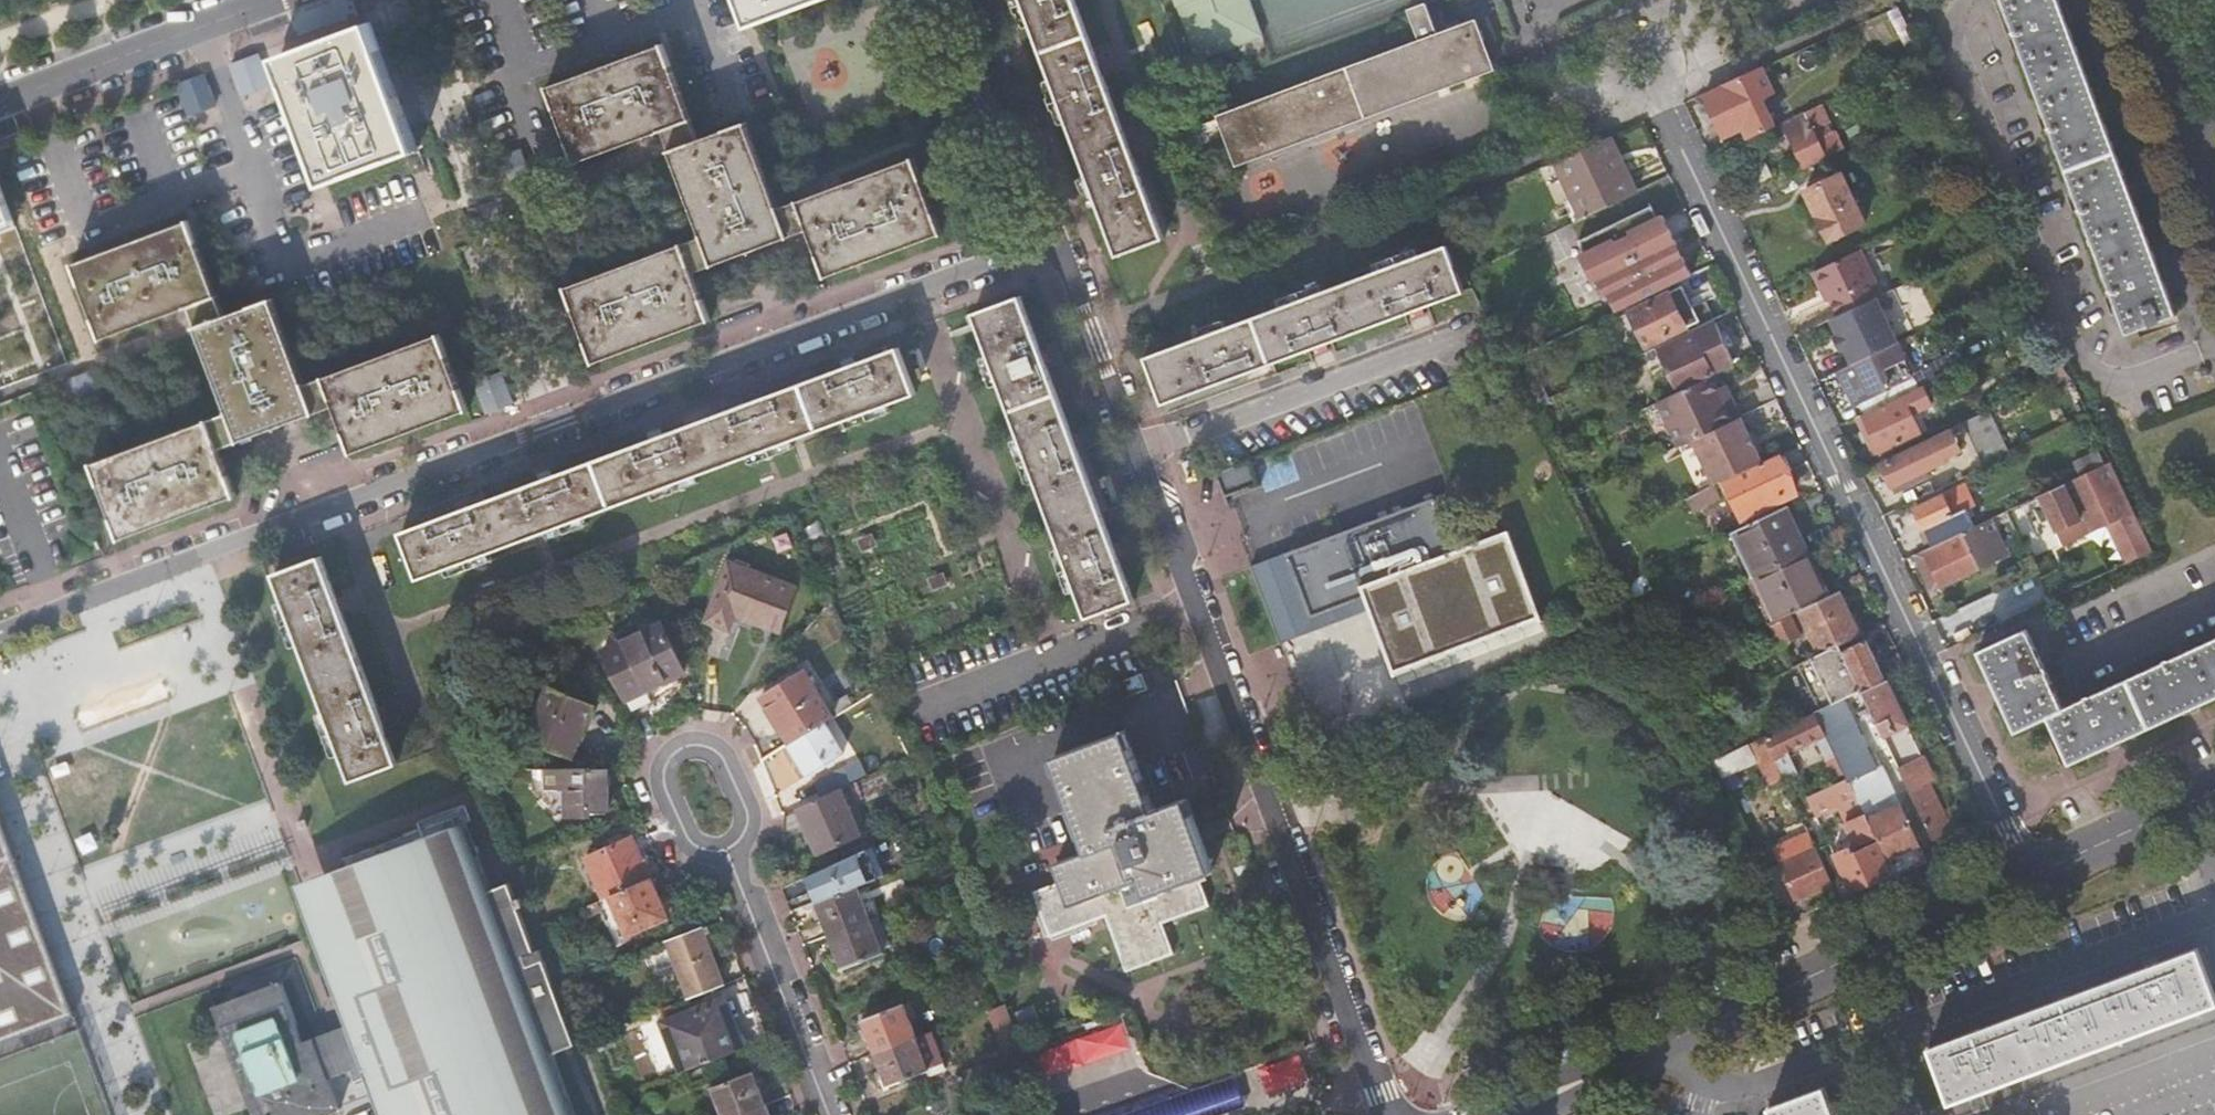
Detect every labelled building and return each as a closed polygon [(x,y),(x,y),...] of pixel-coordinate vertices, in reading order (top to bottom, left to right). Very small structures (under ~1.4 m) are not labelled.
[(754,24),(815,0),(745,0),(754,24)] [(1066,0),(1016,0),(1016,1),(1111,260),(1158,242),(1066,0)] [(1199,60),(1265,37),(1251,0),(1177,0),(1199,60)] [(2126,334),(2177,315),(2165,284),(2168,283),(2164,273),(2161,266),(2159,267),(2134,201),(2137,200),(2134,191),(2131,184),(2128,185),(2104,121),(2107,119),(2104,112),(2101,103),(2098,104),(2068,24),(2071,22),(2068,14),(2065,6),(2062,8),(2059,0),(2002,0),(2126,334)] [(1420,42),(1220,116),(1238,165),(1495,69),(1477,20),(1438,35),(1426,3),(1408,10),(1420,42)] [(372,23),(281,56),(327,183),(419,149),(372,23)] [(547,87),(576,165),(663,133),(703,238),(568,288),(597,364),(713,322),(695,274),(810,231),(829,278),(945,235),(916,160),(779,209),(746,124),(700,140),(663,44),(547,87)] [(264,52),(233,59),(241,93),(272,86),(264,52)] [(1743,125),(1749,139),(1765,131),(1754,106),(1774,97),(1762,70),(1705,95),(1724,134),(1743,125)] [(180,81),(191,114),(220,104),(208,71),(180,81)] [(1833,131),(1820,105),(1784,122),(1805,167),(1826,157),(1825,153),(1845,144),(1838,128),(1833,131)] [(1595,211),(1636,192),(1625,170),(1620,172),(1604,138),(1554,162),(1581,220),(1596,213),(1595,211)] [(1841,173),(1806,189),(1830,240),(1865,223),(1841,173)] [(19,228),(0,178),(0,235),(19,228)] [(1656,201),(1618,219),(1646,275),(1678,260),(1667,238),(1672,236),(1656,201)] [(1581,220),(1574,223),(1584,245),(1606,235),(1596,213),(1581,220)] [(272,300),(225,315),(189,220),(74,263),(102,340),(189,308),(229,413),(92,463),(122,540),(239,497),(221,450),(337,407),(355,454),(471,411),(441,335),(305,385),(272,300)] [(1199,337),(1148,356),(1165,403),(1313,349),(1316,355),(1328,350),(1326,344),(1410,313),(1413,320),(1425,315),(1422,308),(1465,292),(1448,245),(1420,256),(1399,263),(1377,271),(1323,291),(1302,299),(1281,307),(1228,326),(1199,337)] [(1882,295),(1861,250),(1814,272),(1823,291),(1827,289),(1832,300),(1839,315),(1876,298),(1882,295)] [(1670,292),(1630,313),(1648,348),(1688,327),(1670,292)] [(1012,409),(1056,388),(1048,365),(1055,363),(1053,358),(1050,351),(1044,354),(1023,297),(977,314),(992,356),(1003,385),(1012,409)] [(1839,315),(1831,319),(1838,335),(1834,337),(1840,350),(1844,348),(1852,364),(1897,343),(1876,298),(1839,315)] [(1664,365),(1677,392),(1706,378),(1705,375),(1734,362),(1716,323),(1655,350),(1663,365),(1664,365)] [(1852,364),(1838,371),(1853,403),(1887,387),(1912,375),(1897,343),(1852,364)] [(403,532),(419,578),(917,395),(900,348),(856,365),(853,358),(847,360),(842,362),(844,369),(748,404),(663,435),(661,429),(654,431),(649,433),(652,440),(552,476),(549,469),(538,473),(541,481),(469,507),(403,532)] [(1659,400),(1681,445),(1693,439),(1741,417),(1732,400),(1725,404),(1718,388),(1712,375),(1706,378),(1677,392),(1659,400)] [(1725,404),(1732,400),(1725,384),(1718,388),(1725,404)] [(1074,434),(1056,388),(1012,409),(1022,439),(1030,460),(1038,481),(1064,553),(1072,573),(1080,595),(1087,613),(1088,616),(1135,599),(1119,556),(1125,554),(1123,548),(1121,542),(1115,544),(1078,447),(1084,444),(1082,439),(1080,432),(1074,434)] [(1902,396),(1863,415),(1881,452),(1920,433),(1902,396)] [(2010,454),(1989,409),(1964,421),(1984,467),(2010,454)] [(1714,485),(1718,483),(1724,481),(1761,463),(1741,417),(1693,439),(1714,485)] [(1948,432),(1934,439),(1943,460),(1958,453),(1948,432)] [(1943,460),(1934,439),(1882,464),(1895,491),(1933,473),(1930,466),(1943,460)] [(1761,463),(1724,481),(1741,516),(1796,490),(1779,454),(1761,463)] [(2131,506),(2110,462),(2039,496),(2060,540),(2106,519),(2130,507),(2131,506)] [(1714,485),(1700,492),(1707,505),(1725,496),(1718,483),(1714,485)] [(1934,546),(1963,532),(1945,494),(1916,508),(1934,546)] [(1435,498),(1287,552),(1313,616),(1368,598),(1398,677),(1545,623),(1507,532),(1455,551),(1435,498)] [(1725,535),(1747,580),(1807,552),(1786,506),(1725,535)] [(2152,551),(2131,506),(2130,507),(2106,519),(2060,540),(2063,545),(2108,524),(2127,563),(2152,551)] [(1934,546),(1917,554),(1934,590),(2003,557),(1993,536),(1998,534),(1991,519),(1963,532),(1934,546)] [(1747,580),(1769,625),(1801,610),(1829,597),(1807,552),(1747,580)] [(276,573),(326,711),(333,731),(342,753),(352,781),(399,764),(322,557),(276,573)] [(730,561),(707,619),(729,627),(735,613),(756,621),(753,628),(770,635),(773,628),(779,630),(797,586),(730,561)] [(1801,610),(1821,653),(1834,647),(1859,635),(1838,592),(1829,597),(1801,610)] [(1792,616),(1771,625),(1780,644),(1801,635),(1792,616)] [(661,624),(603,652),(626,700),(684,673),(661,624)] [(2197,648),(2064,708),(2026,628),(1978,650),(2016,731),(2049,717),(2070,764),(2214,698),(2214,639),(2197,648)] [(1821,653),(1798,663),(1821,709),(1862,690),(1885,679),(1865,639),(1837,652),(1834,647),(1821,653)] [(824,723),(834,717),(805,671),(762,698),(791,744),(824,723)] [(1117,706),(1149,694),(1143,678),(1111,691),(1117,706)] [(1885,679),(1862,690),(1933,837),(1958,826),(1949,807),(1944,809),(1924,769),(1929,767),(1909,723),(1906,724),(1885,679)] [(550,687),(528,737),(573,757),(594,707),(550,687)] [(317,714),(325,735),(333,731),(326,711),(317,714)] [(1814,712),(1764,736),(1789,788),(1797,785),(1782,753),(1825,733),(1814,712)] [(824,723),(791,744),(810,774),(843,754),(824,723)] [(1064,879),(1033,890),(1049,934),(1104,914),(1126,969),(1172,952),(1162,921),(1209,903),(1199,874),(1215,867),(1204,835),(1190,798),(1158,809),(1128,729),(1054,756),(1088,849),(1057,861),(1064,879)] [(333,731),(325,735),(333,756),(342,753),(333,731)] [(1861,776),(1847,745),(1834,751),(1847,777),(1849,782),(1861,776)] [(821,797),(840,789),(839,787),(852,781),(846,767),(814,781),(821,797)] [(543,768),(528,769),(530,790),(552,805),(557,798),(546,790),(545,789),(543,768)] [(557,798),(552,805),(565,814),(591,814),(591,809),(609,809),(609,768),(543,768),(545,789),(546,790),(557,798)] [(1857,798),(1849,782),(1847,777),(1807,796),(1816,815),(1857,798)] [(860,834),(840,789),(821,797),(799,808),(820,853),(860,834)] [(1869,818),(1885,810),(1876,792),(1860,799),(1869,818)] [(1869,818),(1896,873),(1927,859),(1900,803),(1885,810),(1869,818)] [(255,1114),(324,1114),(340,1109),(329,1078),(394,1054),(417,1114),(573,1114),(550,1054),(574,1044),(539,949),(534,951),(509,883),(489,890),(464,823),(327,874),(379,1014),(303,1041),(280,982),(215,1007),(255,1114)] [(1782,869),(1798,903),(1835,886),(1811,835),(1774,852),(1782,869)] [(588,857),(606,898),(612,895),(651,878),(634,838),(588,857)] [(66,1015),(0,840),(0,1039),(66,1015)] [(1834,852),(1852,891),(1892,874),(1883,852),(1877,840),(1854,851),(1851,844),(1838,850),(1834,852)] [(1782,869),(1768,875),(1784,910),(1798,903),(1782,869)] [(651,878),(612,895),(629,934),(668,917),(651,878)] [(817,902),(830,935),(870,919),(857,886),(817,902)] [(870,919),(830,935),(842,968),(883,953),(870,919)] [(703,927),(667,941),(688,997),(724,984),(703,927)] [(2214,992),(2214,991),(2214,965),(2207,943),(2197,946),(2214,992)] [(2197,946),(1930,1046),(1946,1089),(1951,1102),(2214,1005),(2214,995),(2214,992),(2197,946)] [(663,1022),(682,1070),(740,1048),(733,1029),(731,1028),(730,1027),(729,1026),(727,1025),(725,1025),(723,1025),(721,1017),(727,1015),(721,1000),(663,1022)] [(876,1053),(916,1037),(903,1005),(863,1020),(876,1053)] [(1045,1076),(1135,1044),(1126,1018),(1036,1050),(1045,1076)] [(929,1070),(916,1037),(876,1053),(888,1086),(929,1070)] [(1028,1065),(1022,1049),(965,1071),(971,1087),(1028,1065)] [(1261,1059),(1266,1088),(1307,1081),(1303,1053),(1261,1059)] [(722,1114),(735,1114),(765,1104),(752,1071),(711,1086),(722,1114)] [(1232,1072),(1208,1081),(1219,1111),(1243,1102),(1232,1072)] [(1208,1081),(1192,1087),(1203,1114),(1208,1114),(1219,1111),(1208,1081)] [(1824,1086),(1769,1106),(1772,1114),(1835,1114),(1824,1086)] [(1192,1087),(1116,1114),(1203,1114),(1192,1087)] [(735,1114),(769,1114),(765,1104),(735,1114)]
